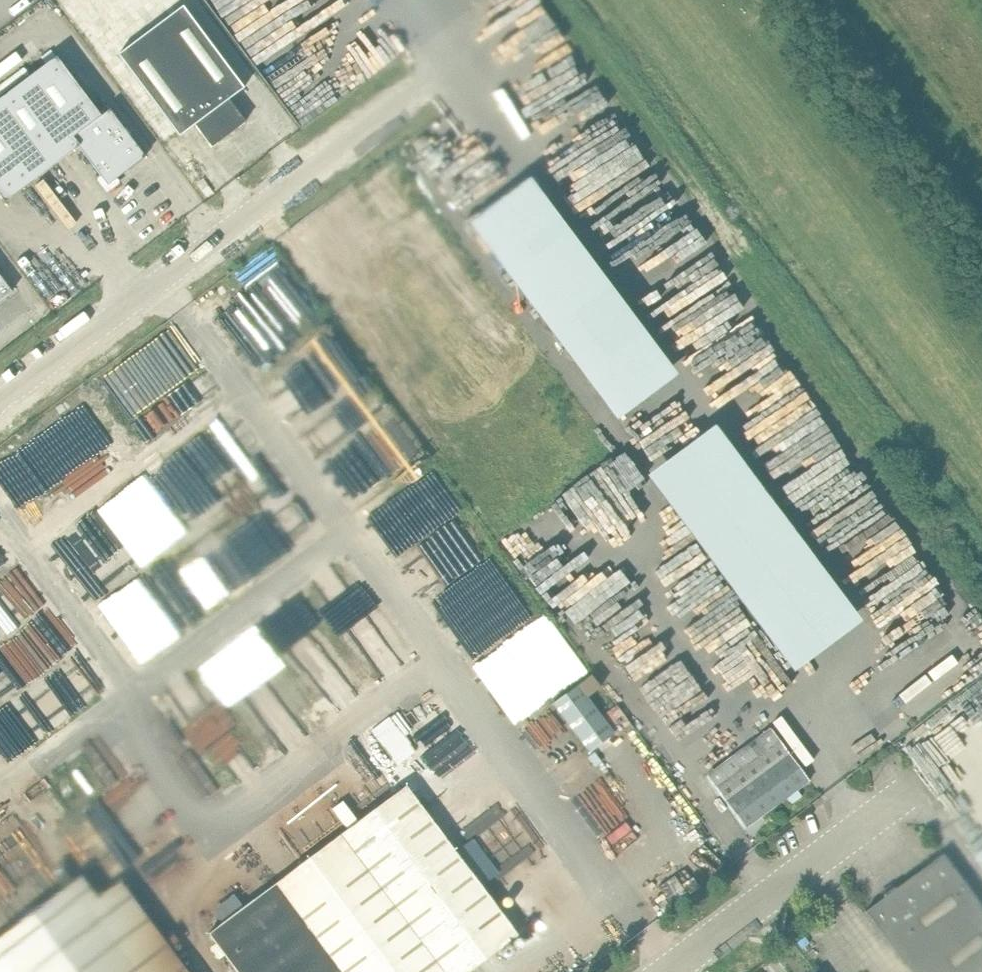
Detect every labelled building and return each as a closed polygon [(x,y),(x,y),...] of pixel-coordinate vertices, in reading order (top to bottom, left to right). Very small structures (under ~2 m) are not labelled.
[(472,7),(477,16),(491,8),(486,0),(485,0),(472,7)] [(212,148),(245,122),(228,100),(244,88),(183,6),(118,54),(179,136),(195,125),(212,148)] [(487,31),(501,25),(496,14),(482,19),(487,31)] [(56,58),(0,100),(0,196),(4,201),(79,147),(108,185),(145,157),(109,109),(100,116),(56,58)] [(488,204),(529,165),(507,143),(494,155),(486,147),(458,174),(488,204)] [(694,377),(559,173),(495,216),(630,419),(694,377)] [(12,292),(0,277),(0,301),(12,292)] [(221,298),(231,320),(255,308),(245,287),(221,298)] [(194,348),(183,332),(159,349),(162,353),(143,365),(172,409),(219,378),(197,346),(194,348)] [(193,418),(216,449),(224,443),(201,413),(193,418)] [(880,620),(740,420),(670,468),(810,669),(880,620)] [(476,648),(539,608),(507,558),(444,597),(476,648)] [(531,705),(584,670),(548,618),(489,658),(505,681),(511,676),(531,705)] [(54,639),(48,627),(28,636),(20,619),(0,629),(0,648),(12,673),(47,656),(42,644),(54,639)] [(588,697),(600,688),(590,675),(578,684),(588,697)] [(578,687),(553,705),(588,753),(613,735),(578,687)] [(745,828),(809,780),(790,754),(770,728),(706,776),(733,812),(745,828)] [(517,935),(510,926),(405,786),(208,933),(237,971),(468,971),(517,935)] [(126,796),(114,802),(120,813),(132,807),(126,796)] [(346,825),(354,819),(340,800),(332,806),(346,825)] [(942,854),(865,912),(910,971),(981,971),(981,908),(942,854)] [(80,877),(0,937),(0,971),(187,971),(120,883),(97,900),(80,877)] [(544,929),(530,909),(510,924),(524,943),(544,929)]
